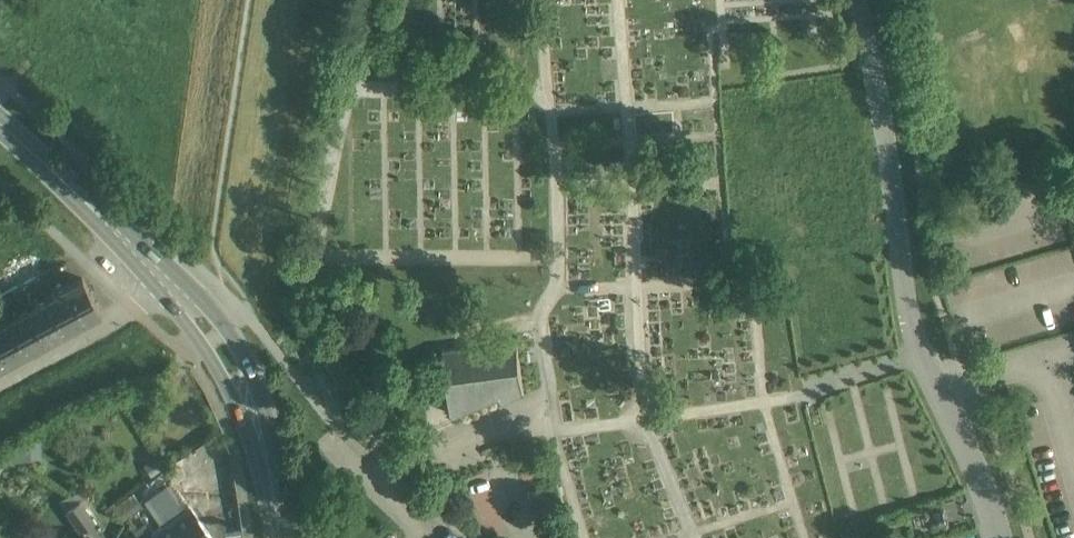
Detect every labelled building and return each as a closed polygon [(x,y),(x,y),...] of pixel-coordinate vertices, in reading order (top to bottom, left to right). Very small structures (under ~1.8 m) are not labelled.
[(31,264),(11,274),(16,285),(37,275),(31,264)] [(0,320),(0,361),(98,309),(80,275),(46,293),(47,295),(0,320)] [(471,345),(443,349),(452,415),(500,395),(502,401),(524,392),(517,344),(472,350),(471,345)] [(29,441),(11,443),(12,447),(7,447),(8,454),(12,453),(13,461),(31,459),(29,441)] [(214,442),(196,451),(208,474),(226,465),(214,442)] [(182,474),(160,489),(175,511),(197,496),(182,474)] [(127,496),(106,511),(118,520),(135,508),(127,496)] [(79,501),(67,509),(81,529),(93,521),(79,501)] [(153,534),(156,537),(211,537),(189,508),(153,534)]
